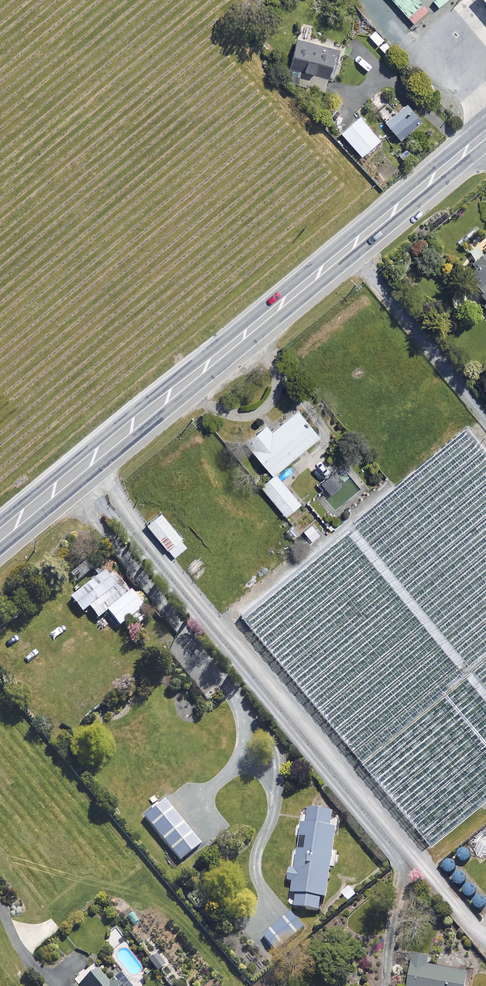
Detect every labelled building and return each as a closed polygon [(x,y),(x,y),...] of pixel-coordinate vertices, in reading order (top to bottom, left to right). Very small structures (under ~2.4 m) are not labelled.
[(417,0),(393,0),(413,24),(427,11),(417,0)] [(336,50),(298,40),(287,83),(325,93),(336,50)] [(421,123),(407,105),(386,123),(401,140),(421,123)] [(380,141),(360,117),(341,133),(362,157),(380,141)] [(473,264),(474,266),(468,272),(464,275),(481,295),(479,297),(485,304),(485,253),(473,264)] [(320,437),(298,411),(272,432),(266,425),(246,442),(273,475),(320,437)] [(474,429),(472,431),(399,491),(237,625),(426,852),(485,803),(485,443),(474,429)] [(300,504),(275,475),(261,487),(286,516),(300,504)] [(187,546),(161,513),(148,524),(174,557),(187,546)] [(312,523),(303,530),(312,541),(321,534),(312,523)] [(114,594),(100,576),(71,599),(83,613),(90,608),(99,619),(108,612),(120,627),(144,608),(126,585),(114,594)] [(201,845),(164,799),(144,816),(181,861),(201,845)] [(308,825),(303,824),(296,869),(291,868),(289,882),(295,883),(293,893),(298,894),(296,907),(322,911),(324,898),(327,898),(337,829),(332,828),(334,814),(310,810),(308,825)] [(359,894),(351,884),(341,893),(349,903),(359,894)] [(305,929),(292,913),(265,936),(278,951),(305,929)] [(414,956),(409,985),(467,985),(469,973),(429,967),(431,959),(414,956)] [(114,984),(111,980),(108,981),(95,963),(74,979),(78,985),(133,985),(125,976),(114,984)]
